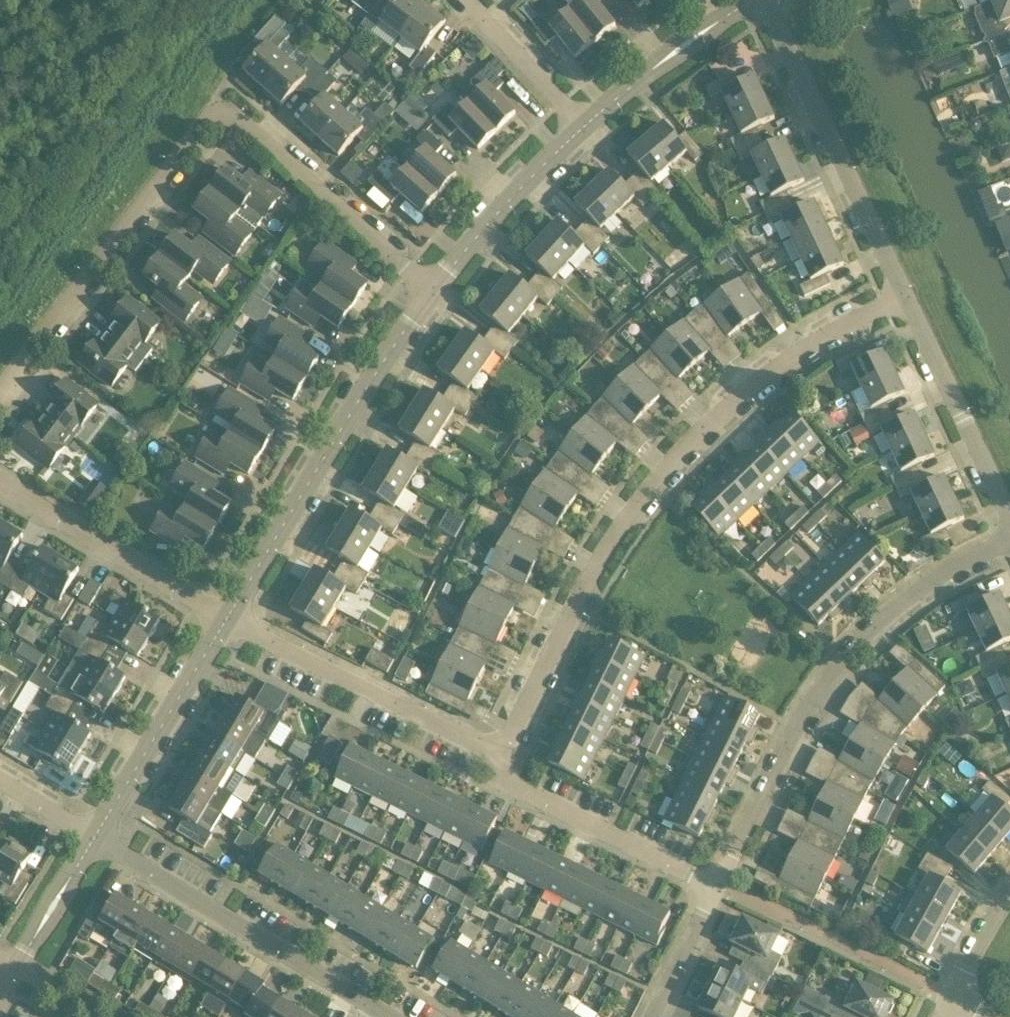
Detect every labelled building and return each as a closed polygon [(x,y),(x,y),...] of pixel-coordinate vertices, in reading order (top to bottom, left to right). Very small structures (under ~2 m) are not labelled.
[(279,8),(286,14),(295,3),(291,0),(286,0),(279,8)] [(375,8),(381,0),(353,0),(349,6),(366,19),(375,8)] [(385,15),(375,8),(366,19),(358,30),(369,38),(380,23),(400,38),(425,6),(417,0),(397,0),(385,15)] [(597,4),(601,0),(582,0),(569,11),(595,43),(615,26),(597,4)] [(638,9),(651,0),(631,0),(638,9)] [(892,17),(911,10),(907,0),(886,0),(892,17)] [(964,9),(978,4),(977,0),(961,0),(964,9)] [(980,6),(973,9),(974,10),(999,0),(977,0),(980,6)] [(981,34),(984,36),(985,38),(982,41),(983,43),(1009,32),(1009,0),(999,0),(974,10),(974,11),(974,15),(981,34)] [(436,54),(426,46),(445,21),(425,6),(400,38),(420,54),(409,68),(419,76),(436,54)] [(547,44),(557,36),(575,59),(595,43),(569,11),(549,27),(542,17),(532,26),(547,44)] [(281,15),(278,18),(276,16),(252,43),(261,52),(243,72),(263,89),(287,62),(276,52),(289,37),(281,30),(285,25),(284,24),(287,20),(281,15)] [(928,42),(938,38),(934,29),(925,33),(928,42)] [(340,38),(347,44),(353,37),(345,31),(340,38)] [(1009,52),(1009,32),(983,43),(983,44),(987,44),(993,59),(1009,52)] [(351,65),(359,56),(352,50),(344,59),(351,65)] [(328,73),(311,58),(298,72),(287,62),(263,89),(282,106),(300,86),(309,94),(325,76),(328,73)] [(507,70),(496,59),(471,83),(471,85),(478,92),(468,103),(497,132),(515,114),(495,93),(504,85),(498,78),(507,70)] [(946,59),(934,64),(939,76),(951,71),(946,59)] [(712,70),(699,76),(710,99),(721,93),(731,114),(764,98),(754,77),(735,86),(731,76),(717,82),(712,70)] [(319,140),(333,124),(344,112),(325,96),(335,85),(325,76),(309,94),(318,102),(300,122),(319,140)] [(414,92),(404,102),(410,108),(420,97),(414,92)] [(756,128),(774,120),(764,98),(731,114),(741,135),(729,140),(734,151),(760,139),(756,128)] [(400,107),(396,112),(409,123),(417,115),(410,108),(404,102),(400,107)] [(448,105),(441,112),(432,121),(449,138),(458,129),(478,150),(497,132),(468,103),(458,112),(450,105),(448,105)] [(385,124),(370,112),(367,110),(364,111),(354,122),(344,112),(333,124),(319,140),(339,157),(357,137),(366,145),(385,124)] [(976,120),(972,122),(970,125),(972,130),(976,131),(980,130),(981,126),(980,122),(976,120)] [(704,155),(685,133),(676,140),(663,124),(645,140),(669,168),(686,153),(695,162),(704,155)] [(416,140),(425,148),(408,167),(439,195),(456,175),(434,156),(443,147),(425,131),(416,140)] [(784,140),(765,149),(760,139),(734,151),(739,161),(751,156),(761,177),(794,161),(784,140)] [(627,155),(640,170),(631,178),(650,200),(659,192),(651,182),(669,168),(645,140),(627,155)] [(971,158),(974,168),(980,165),(982,160),(980,155),(971,158)] [(785,191),(804,183),(794,161),(761,177),(771,198),(759,203),(764,214),(790,202),(785,191)] [(284,174),(272,163),(264,172),(276,183),(284,174)] [(340,174),(351,184),(362,172),(351,163),(340,174)] [(392,204),(400,195),(422,214),(439,195),(408,167),(391,186),(376,173),(368,183),(392,204)] [(211,190),(234,208),(240,201),(248,207),(250,203),(261,212),(276,193),(250,173),(242,182),(226,170),(211,190)] [(623,186),(609,171),(592,188),(617,214),(634,198),(642,207),(650,200),(631,178),(623,186)] [(575,204),(589,219),(580,227),(600,248),(609,239),(600,230),(617,214),(592,188),(575,204)] [(990,189),(978,194),(982,204),(995,199),(990,189)] [(234,208),(211,190),(195,211),(211,223),(204,233),(230,253),(245,234),(234,225),(236,222),(229,216),(234,208)] [(814,203),(795,212),(790,202),(764,214),(769,224),(781,219),(791,240),(823,224),(814,203)] [(994,222),(1006,250),(1009,249),(1009,215),(994,222)] [(572,236),(557,222),(542,239),(568,264),(584,247),(593,255),(600,248),(580,227),(572,236)] [(791,240),(800,261),(833,245),(823,224),(791,240)] [(160,256),(184,275),(190,267),(197,273),(200,269),(211,278),(225,259),(199,239),(192,248),(176,236),(160,256)] [(562,289),(553,281),(568,264),(542,239),(526,256),(541,270),(533,279),(554,298),(562,289)] [(729,243),(726,245),(733,256),(737,253),(729,243)] [(325,289),(352,307),(367,286),(350,275),(357,265),(326,244),(313,264),(325,272),(322,276),(330,281),(325,289)] [(804,298),(830,285),(825,275),(843,266),(833,245),(800,261),(810,281),(799,287),(804,298)] [(749,260),(757,271),(764,265),(756,255),(749,260)] [(184,275),(160,256),(145,277),(161,289),(153,299),(180,319),(194,300),(183,291),(186,288),(178,282),(184,275)] [(275,259),(269,269),(274,272),(281,263),(275,259)] [(772,307),(749,274),(722,294),(745,326),(772,307)] [(537,298),(547,306),(554,298),(533,279),(525,288),(509,275),(495,293),(523,316),(537,298)] [(352,307),(325,289),(319,296),(312,291),(309,295),(302,290),(289,310),(314,327),(321,317),(338,329),(352,307)] [(480,312),(496,325),(488,334),(512,350),(518,342),(508,334),(523,316),(495,293),(480,312)] [(745,326),(722,294),(694,314),(719,346),(729,338),(745,326)] [(152,350),(144,344),(160,323),(128,299),(111,320),(116,324),(108,334),(143,361),(152,350)] [(668,337),(694,366),(710,353),(719,346),(694,314),(668,337)] [(278,362),(306,379),(319,357),(302,347),(308,336),(277,317),(264,338),(277,345),(274,349),(282,354),(278,362)] [(225,357),(238,336),(225,328),(212,349),(225,357)] [(622,338),(629,332),(626,329),(620,335),(622,338)] [(488,334),(481,343),(465,332),(451,351),(481,372),(494,353),(505,360),(511,351),(512,350),(488,334)] [(127,366),(135,372),(143,361),(108,334),(100,344),(96,341),(79,362),(112,387),(127,366)] [(694,366),(668,337),(643,359),(671,388),(679,380),(694,366)] [(840,373),(851,368),(861,389),(894,373),(884,352),(866,361),(861,350),(835,363),(840,373)] [(477,398),(467,391),(481,372),(451,351),(437,370),(454,382),(447,391),(470,408),(477,398)] [(616,369),(611,375),(619,383),(648,411),(662,396),(671,388),(643,359),(635,351),(629,357),(627,355),(615,368),(616,369)] [(600,354),(596,357),(602,363),(606,360),(600,354)] [(306,379),(278,362),(273,370),(265,365),(263,369),(255,364),(243,385),(269,401),(275,390),(293,401),(306,379)] [(871,410),(860,415),(865,426),(888,415),(883,405),(904,394),(894,373),(861,389),(871,410)] [(45,416),(72,437),(80,427),(81,427),(97,406),(65,381),(48,402),(53,406),(45,416)] [(619,383),(595,408),(626,435),(633,426),(648,411),(619,383)] [(455,410),(465,416),(470,408),(447,391),(441,401),(424,390),(411,410),(442,430),(455,410)] [(233,436),(261,453),(275,431),(257,421),(263,410),(232,391),(220,412),(232,419),(230,423),(238,428),(233,436)] [(557,402),(551,410),(559,416),(565,408),(557,402)] [(573,435),(605,460),(618,444),(626,435),(595,408),(573,435)] [(440,456),(430,450),(442,430),(411,410),(399,430),(416,441),(410,451),(434,466),(440,456)] [(783,424),(779,421),(772,427),(803,460),(820,443),(793,415),(783,424)] [(870,436),(881,430),(891,452),(924,436),(914,415),(892,425),(888,415),(865,426),(870,436)] [(72,437),(45,416),(38,426),(33,423),(16,444),(49,469),(65,447),(72,437)] [(536,426),(529,436),(537,443),(545,433),(536,426)] [(765,434),(769,438),(759,447),(786,475),(803,460),(772,427),(765,434)] [(605,460),(573,435),(553,462),(585,486),(592,476),(605,460)] [(198,459),(201,460),(224,475),(231,464),(248,475),(261,453),(233,436),(228,444),(220,439),(218,443),(211,438),(198,459)] [(901,473),(890,478),(895,488),(917,478),(913,468),(934,457),(924,436),(891,452),(901,473)] [(531,449),(522,442),(515,452),(524,458),(531,449)] [(750,456),(746,452),(739,459),(770,491),(786,475),(759,447),(750,456)] [(418,469),(428,475),(434,466),(410,451),(404,460),(387,450),(374,470),(406,489),(418,469)] [(732,465),(736,469),(726,478),(753,507),(770,491),(739,459),(732,465)] [(533,490),(566,512),(578,495),(585,486),(553,462),(533,490)] [(219,484),(206,476),(187,465),(175,486),(187,493),(185,497),(193,501),(188,509),(217,527),(230,505),(212,494),(219,484)] [(404,515),(393,509),(406,489),(374,470),(362,490),(380,501),(374,510),(398,525),(399,524),(404,515)] [(842,482),(836,476),(827,484),(833,491),(842,482)] [(717,487),(713,483),(706,490),(737,522),(753,507),(726,478),(717,487)] [(944,478),(925,486),(922,488),(917,478),(895,488),(900,499),(911,493),(921,515),(954,499),(944,478)] [(817,493),(824,499),(833,491),(827,484),(817,493)] [(80,506),(93,514),(106,495),(93,486),(80,506)] [(469,488),(467,494),(476,498),(477,499),(480,493),(479,493),(469,488)] [(513,518),(549,539),(555,529),(566,512),(533,490),(513,518)] [(703,501),(693,510),(720,539),(737,522),(706,490),(699,497),(703,501)] [(502,492),(494,495),(498,507),(506,504),(502,492)] [(919,541),(924,552),(950,539),(946,529),(964,520),(954,499),(921,515),(931,535),(919,541)] [(808,513),(802,507),(793,515),(799,521),(808,513)] [(217,527),(188,509),(183,517),(175,513),(173,516),(166,512),(153,532),(180,548),(186,538),(203,549),(217,527)] [(382,528),(392,535),(398,525),(374,510),(368,520),(351,509),(338,530),(370,548),(382,528)] [(826,516),(820,510),(811,518),(817,525),(826,516)] [(424,528),(404,515),(399,524),(419,536),(424,528)] [(452,515),(443,532),(456,539),(459,531),(464,522),(452,515)] [(784,524),(790,530),(799,521),(793,515),(784,524)] [(549,539),(513,518),(497,550),(533,568),(543,549),(549,539)] [(802,527),(808,533),(817,525),(811,518),(802,527)] [(18,567),(8,561),(23,536),(5,525),(0,533),(0,584),(5,588),(18,567)] [(368,575),(357,569),(370,548),(338,530),(326,550),(344,560),(338,570),(362,584),(362,583),(366,577),(368,575)] [(879,576),(875,572),(885,563),(858,534),(841,550),(872,583),(879,576)] [(775,544),(769,538),(760,546),(766,553),(775,544)] [(793,547),(787,541),(778,550),(784,556),(793,547)] [(751,555),(757,562),(766,553),(760,546),(751,555)] [(40,593),(61,559),(42,548),(27,573),(18,567),(5,588),(23,598),(30,587),(40,593)] [(483,579),(519,597),(533,568),(497,550),(483,579)] [(769,559),(775,565),(784,556),(778,550),(769,559)] [(861,585),(865,589),(872,583),(841,550),(825,566),(852,594),(861,585)] [(74,601),(64,595),(79,570),(61,559),(40,593),(50,599),(43,611),(61,621),(74,601)] [(470,565),(467,569),(476,573),(478,569),(470,565)] [(846,607),(842,604),(852,594),(825,566),(808,582),(839,614),(846,607)] [(346,588),(356,594),(362,584),(338,570),(332,580),(315,569),(302,589),(334,608),(346,588)] [(469,608),(505,626),(519,597),(483,579),(469,608)] [(90,607),(102,586),(91,580),(79,600),(90,607)] [(791,598),(818,626),(828,617),(832,621),(839,614),(808,582),(791,598)] [(332,634),(322,628),(334,608),(302,589),(290,609),(308,620),(302,630),(326,645),(332,634)] [(953,613),(955,616),(967,611),(976,632),(1009,616),(999,595),(981,604),(976,593),(950,605),(953,613)] [(109,601),(121,608),(114,619),(149,639),(160,621),(114,594),(109,601)] [(953,613),(950,605),(944,608),(948,615),(953,613)] [(454,638),(490,655),(505,626),(469,608),(454,638)] [(975,658),(980,668),(1006,656),(1001,646),(1009,642),(1009,617),(1009,616),(976,632),(986,653),(975,658)] [(108,629),(97,622),(86,640),(107,653),(113,642),(138,657),(149,639),(114,619),(108,629)] [(22,624),(16,634),(34,644),(40,634),(22,624)] [(924,654),(935,648),(925,626),(914,632),(924,654)] [(440,667),(476,684),(490,655),(454,638),(440,667)] [(125,678),(100,663),(107,653),(86,640),(69,669),(114,696),(125,678)] [(603,653),(599,650),(594,659),(634,679),(645,658),(609,640),(603,653)] [(897,644),(891,653),(906,665),(913,657),(897,644)] [(387,674),(394,661),(372,649),(365,661),(387,674)] [(36,686),(51,695),(58,683),(48,677),(57,661),(46,654),(14,705),(22,710),(36,686)] [(996,673),(1006,695),(1009,693),(1009,665),(1006,656),(980,668),(985,679),(996,673)] [(590,668),(595,670),(589,682),(624,699),(634,679),(594,659),(590,668)] [(893,685),(923,712),(945,687),(915,661),(893,685)] [(426,696),(461,713),(476,684),(440,667),(426,696)] [(78,699),(103,714),(114,696),(69,669),(51,697),(72,709),(78,699)] [(405,684),(409,675),(399,670),(395,679),(405,684)] [(0,680),(0,698),(1,697),(10,703),(23,683),(5,672),(0,680)] [(677,685),(669,681),(663,693),(671,697),(677,685)] [(583,694),(578,691),(574,700),(614,720),(624,699),(589,682),(583,694)] [(870,713),(901,736),(923,712),(893,685),(879,700),(870,713)] [(690,692),(682,688),(676,700),(684,704),(690,692)] [(658,704),(666,708),(671,697),(663,693),(658,704)] [(257,735),(266,741),(269,742),(286,713),(258,696),(252,707),(237,697),(225,716),(256,735),(257,735)] [(45,707),(57,714),(45,732),(80,753),(91,735),(66,720),(72,709),(51,697),(45,707)] [(760,715),(725,697),(714,718),(754,738),(758,729),(754,727),(760,715)] [(570,709),(574,711),(569,723),(604,740),(614,720),(574,700),(570,709)] [(671,711),(679,715),(684,704),(676,700),(671,711)] [(11,736),(24,716),(13,709),(0,730),(11,736)] [(901,736),(870,713),(860,726),(850,742),(884,764),(901,736)] [(245,754),(254,759),(266,741),(257,735),(256,735),(225,716),(214,735),(245,754)] [(745,744),(750,747),(754,738),(714,718),(704,739),(739,756),(745,744)] [(1000,723),(1005,732),(1009,730),(1009,731),(1009,719),(1000,723)] [(563,735),(558,732),(554,741),(594,760),(604,740),(569,723),(563,735)] [(659,728),(652,724),(646,735),(653,739),(659,728)] [(667,732),(659,728),(653,739),(661,743),(667,732)] [(23,743),(35,750),(69,771),(80,753),(45,732),(39,742),(28,736),(23,743)] [(245,754),(214,735),(203,753),(234,772),(245,754)] [(646,735),(640,746),(648,750),(653,739),(646,735)] [(316,759),(329,766),(342,745),(330,737),(316,759)] [(648,750),(656,754),(661,743),(653,739),(648,750)] [(738,770),(733,768),(739,756),(704,739),(694,759),(734,779),(738,770)] [(289,753),(304,762),(312,749),(297,740),(289,753)] [(548,764),(583,782),(594,760),(554,741),(550,750),(554,752),(548,764)] [(832,774),(868,792),(884,764),(850,742),(838,761),(832,774)] [(350,747),(334,778),(353,787),(369,756),(350,747)] [(243,777),(234,772),(203,753),(192,772),(232,796),(243,777)] [(372,796),(387,765),(369,756),(353,787),(372,796)] [(725,785),(730,788),(734,779),(694,759),(684,780),(719,797),(725,785)] [(637,768),(629,764),(623,775),(631,779),(637,768)] [(390,805),(405,774),(387,765),(372,796),(390,805)] [(298,774),(294,772),(287,768),(282,776),(293,782),(298,774)] [(650,774),(642,770),(636,782),(644,786),(650,774)] [(212,809),(221,814),(232,796),(192,772),(180,790),(212,809)] [(923,787),(929,776),(922,772),(915,783),(923,787)] [(408,814),(423,783),(405,774),(390,805),(408,814)] [(868,792),(832,774),(817,803),(853,821),(868,792)] [(618,786),(625,790),(631,779),(623,775),(618,786)] [(277,784),(288,791),(293,782),(282,776),(277,784)] [(718,811),(713,809),(719,797),(684,780),(674,800),(714,820),(718,811)] [(989,781),(982,790),(991,798),(976,816),(1004,840),(1009,833),(1009,814),(1003,808),(1009,801),(1009,799),(989,781)] [(631,793),(639,797),(644,786),(636,782),(631,793)] [(426,823),(442,792),(423,783),(408,814),(426,823)] [(212,835),(200,828),(212,809),(180,790),(169,809),(184,819),(176,832),(204,849),(212,835)] [(445,832),(460,801),(442,792),(426,823),(445,832)] [(699,839),(705,826),(709,829),(714,820),(674,800),(663,821),(699,839)] [(275,811),(265,805),(258,801),(254,808),(260,812),(260,813),(270,819),(275,811)] [(463,841),(478,811),(460,801),(445,832),(463,841)] [(803,832),(839,850),(853,821),(817,803),(803,832)] [(293,809),(285,806),(280,815),(287,819),(293,809)] [(336,823),(341,812),(333,808),(327,819),(336,823)] [(482,851),(497,820),(478,811),(463,841),(482,851)] [(341,812),(336,823),(344,827),(349,816),(341,812)] [(255,821),(265,828),(270,819),(260,813),(255,821)] [(309,828),(313,819),(300,813),(296,822),(309,828)] [(961,834),(989,857),(1004,840),(976,816),(961,834)] [(327,840),(334,829),(325,824),(319,836),(327,840)] [(372,841),(378,830),(370,826),(364,837),(372,841)] [(334,829),(327,840),(335,844),(341,832),(334,829)] [(378,830),(372,841),(380,845),(386,834),(378,830)] [(234,846),(248,854),(256,840),(242,832),(234,846)] [(504,832),(489,863),(508,873),(523,842),(504,832)] [(789,862),(824,879),(839,850),(803,832),(789,862)] [(946,852),(936,843),(927,854),(950,872),(958,862),(974,875),(989,857),(961,834),(946,852)] [(4,884),(0,890),(0,897),(15,906),(28,885),(18,879),(32,854),(10,841),(0,858),(0,881),(4,884)] [(523,842),(508,873),(526,882),(542,851),(523,842)] [(364,858),(371,847),(361,843),(356,854),(364,858)] [(276,844),(258,874),(276,885),(294,855),(276,844)] [(409,859),(414,848),(406,844),(401,855),(409,859)] [(371,847),(364,858),(372,862),(378,851),(371,847)] [(414,848),(409,859),(417,863),(422,852),(414,848)] [(863,848),(859,857),(868,862),(872,853),(863,848)] [(542,851),(526,882),(545,891),(560,860),(542,851)] [(918,869),(929,876),(918,896),(950,914),(961,894),(943,884),(950,872),(927,854),(918,869)] [(294,895),(312,866),(294,855),(276,885),(294,895)] [(560,860),(545,891),(563,900),(578,869),(560,860)] [(401,876),(407,865),(398,861),(392,872),(401,876)] [(445,877),(451,866),(443,862),(437,873),(445,877)] [(824,879),(789,862),(774,891),(810,909),(824,879)] [(407,865),(401,876),(408,880),(414,869),(407,865)] [(311,906),(329,876),(312,866),(294,895),(311,906)] [(451,866),(445,877),(453,881),(459,870),(451,866)] [(578,869),(563,900),(581,909),(596,878),(578,869)] [(865,882),(873,885),(879,874),(871,870),(865,882)] [(329,916),(347,887),(329,876),(311,906),(329,916)] [(596,878),(581,909),(599,918),(615,887),(596,878)] [(437,894),(444,883),(435,879),(429,890),(437,894)] [(444,883),(437,894),(445,898),(451,887),(444,883)] [(346,927),(364,897),(347,887),(329,916),(346,927)] [(615,887),(599,918),(618,927),(633,896),(615,887)] [(470,889),(465,898),(477,903),(481,895),(470,889)] [(116,895),(106,911),(96,904),(77,936),(87,942),(93,933),(112,944),(135,907),(116,895)] [(633,896),(618,927),(636,936),(651,905),(633,896)] [(918,896),(906,916),(938,934),(950,914),(918,896)] [(364,937),(381,908),(364,897),(346,927),(364,937)] [(465,898),(462,905),(473,911),(477,903),(465,898)] [(509,918),(514,906),(506,902),(500,913),(509,918)] [(657,946),(665,930),(663,929),(670,914),(651,905),(636,936),(657,946)] [(514,906),(509,918),(517,921),(522,910),(514,906)] [(135,907),(112,944),(110,947),(130,958),(135,950),(134,949),(153,918),(135,907)] [(381,948),(399,919),(381,908),(364,937),(381,948)] [(842,914),(833,910),(829,917),(838,922),(842,914)] [(903,954),(909,944),(927,954),(938,934),(906,916),(895,936),(884,930),(878,940),(903,954)] [(152,960),(172,929),(153,918),(134,949),(135,950),(152,960)] [(398,959),(416,929),(399,919),(381,948),(398,959)] [(502,935),(509,924),(498,919),(492,930),(502,935)] [(750,919),(745,920),(742,919),(730,943),(750,953),(745,963),(748,965),(770,976),(772,977),(772,976),(788,984),(792,976),(780,970),(779,971),(775,970),(781,957),(771,952),(778,937),(759,927),(757,923),(750,919)] [(537,931),(545,935),(551,924),(543,920),(537,931)] [(509,924),(502,935),(508,938),(514,927),(509,924)] [(551,924),(545,935),(553,940),(559,928),(551,924)] [(171,971),(190,940),(172,929),(152,960),(171,971)] [(416,970),(434,940),(416,929),(398,959),(416,970)] [(536,938),(531,949),(539,953),(545,942),(536,938)] [(579,938),(573,950),(582,954),(587,942),(579,938)] [(192,978),(209,952),(190,940),(171,971),(190,983),(193,979),(192,978)] [(451,941),(433,970),(451,981),(469,952),(451,941)] [(547,957),(552,946),(545,942),(539,953),(547,957)] [(590,958),(595,946),(587,942),(582,954),(590,958)] [(209,952),(192,978),(193,979),(210,989),(210,990),(227,963),(209,952)] [(469,952),(451,981),(468,992),(486,962),(469,952)] [(573,956),(568,967),(576,971),(582,961),(573,956)] [(616,956),(610,968),(618,972),(624,960),(616,956)] [(70,973),(87,984),(94,974),(96,970),(78,959),(70,973)] [(626,976),(632,964),(624,960),(618,972),(626,976)] [(584,975),(589,964),(582,961),(576,971),(584,975)] [(486,962),(468,992),(486,1002),(503,973),(486,962)] [(207,993),(226,1005),(227,1005),(230,1001),(229,1001),(246,974),(227,963),(210,990),(210,989),(207,993)] [(743,975),(720,964),(709,986),(741,1002),(748,988),(761,994),(770,976),(748,965),(743,975)] [(503,973),(486,1002),(503,1013),(521,983),(503,973)] [(94,974),(87,984),(105,995),(112,985),(94,974)] [(248,1012),(262,989),(262,990),(265,986),(246,974),(229,1001),(230,1001),(247,1012),(248,1012)] [(610,974),(604,985),(612,989),(619,979),(610,974)] [(620,993),(625,982),(619,979),(612,989),(620,993)] [(503,1013),(510,1016),(524,1016),(538,994),(521,983),(503,1013)] [(838,995),(832,1008),(823,1004),(821,1008),(824,1010),(823,1011),(835,1016),(861,1016),(862,1016),(885,1016),(893,1002),(889,1000),(887,996),(881,993),(876,993),(857,984),(849,1000),(838,995)] [(115,1001),(121,991),(112,985),(105,995),(115,1001)] [(741,1002),(709,986),(698,1009),(715,1016),(734,1016),(741,1002)] [(280,1001),(262,990),(262,989),(248,1012),(247,1012),(244,1016),(270,1016),(280,1001)] [(158,1013),(166,999),(158,994),(149,1008),(158,1013)] [(524,1016),(548,1016),(556,1004),(538,994),(524,1016)] [(299,1012),(280,1001),(270,1016),(295,1016),(299,1012)] [(134,1012),(142,1016),(149,1007),(140,1002),(134,1012)] [(548,1016),(572,1016),(573,1015),(556,1004),(548,1016)] [(158,1013),(149,1008),(149,1007),(142,1016),(155,1016),(158,1013)]
